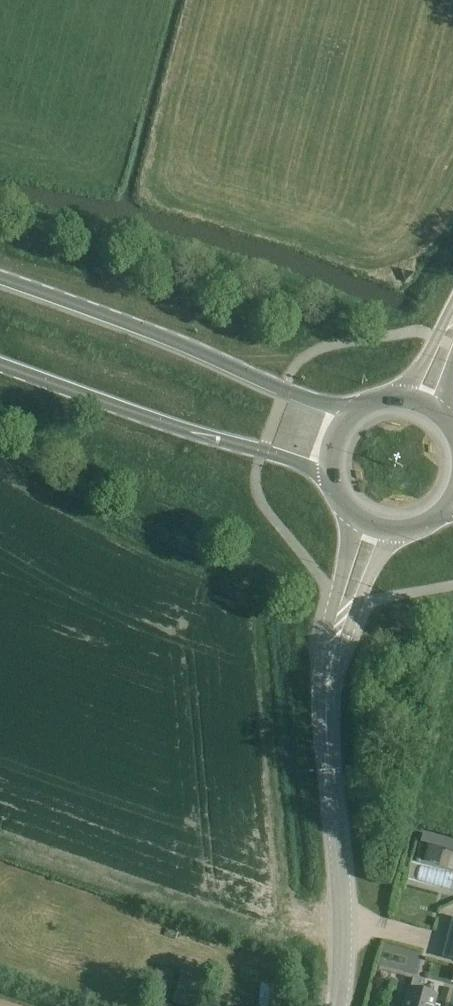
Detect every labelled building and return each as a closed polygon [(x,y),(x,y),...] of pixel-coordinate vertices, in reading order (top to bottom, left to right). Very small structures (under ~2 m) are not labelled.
[(420,843),(452,852),(452,842),(423,834),(420,843)] [(396,967),(398,962),(408,964),(413,947),(386,940),(380,963),(396,967)] [(176,1004),(183,1005),(196,1005),(205,976),(183,969),(173,1003),(176,1004)] [(408,990),(404,1005),(434,1005),(436,997),(421,993),(424,982),(413,979),(409,990),(408,990)]
